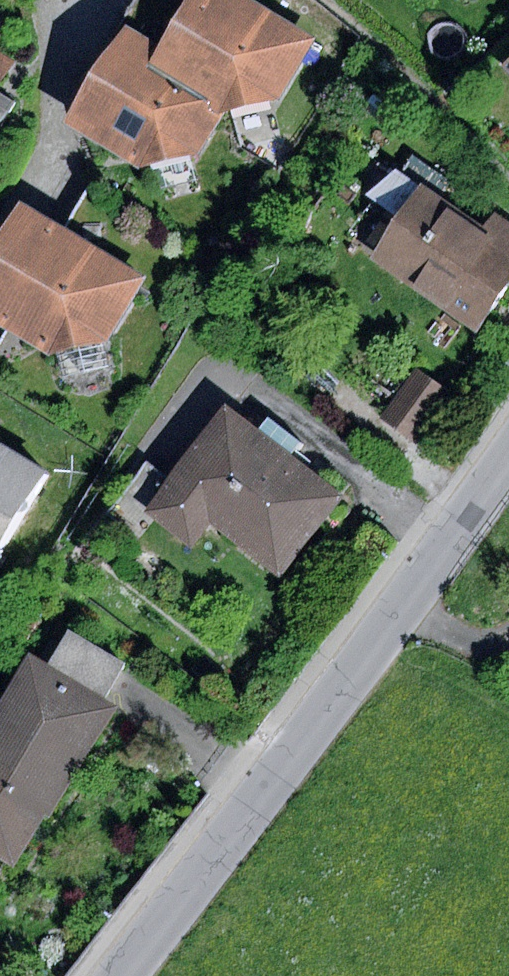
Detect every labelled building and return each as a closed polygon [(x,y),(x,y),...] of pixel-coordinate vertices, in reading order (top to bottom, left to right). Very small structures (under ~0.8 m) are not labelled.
[(116,40),(153,60),(187,0),(139,0),(116,40)] [(153,60),(231,104),(283,99),(320,38),(255,0),(187,0),(153,60)] [(231,104),(153,60),(116,40),(69,124),(143,167),(202,153),(231,104)] [(0,54),(0,81),(12,62),(0,54)] [(500,64),(508,73),(508,56),(500,64)] [(13,102),(0,94),(0,123),(13,102)] [(91,179),(64,227),(147,276),(177,293),(205,244),(91,179)] [(455,184),(443,200),(422,186),(371,259),(477,333),(508,288),(508,221),(455,184)] [(22,203),(0,240),(0,324),(53,355),(107,344),(147,276),(64,227),(22,203)] [(415,367),(380,416),(415,440),(450,392),(415,367)] [(173,482),(150,513),(195,546),(212,524),(283,576),(343,494),(228,408),(173,482)] [(48,475),(0,446),(0,555),(48,475)] [(150,513),(173,482),(147,463),(108,514),(134,534),(150,513)] [(70,629),(49,664),(106,699),(127,664),(70,629)] [(29,652),(0,700),(0,860),(17,870),(117,706),(106,699),(49,664),(29,652)]
